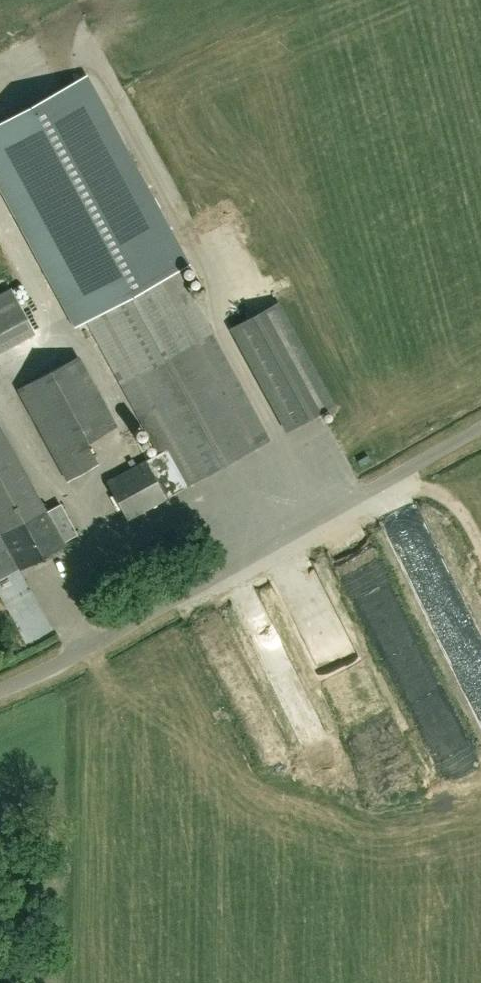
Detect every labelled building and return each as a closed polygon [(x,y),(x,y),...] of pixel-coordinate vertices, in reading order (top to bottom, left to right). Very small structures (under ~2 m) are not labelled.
[(72,325),(85,318),(159,453),(107,481),(128,519),(165,498),(166,499),(270,441),(176,269),(188,263),(87,77),(0,124),(0,192),(72,325)] [(35,332),(12,288),(0,295),(0,350),(35,332)] [(287,432),(334,406),(278,303),(232,328),(287,432)] [(79,356),(17,389),(67,481),(97,464),(85,443),(117,426),(79,356)] [(19,567),(20,569),(64,545),(62,542),(76,534),(60,504),(46,512),(0,426),(0,532),(7,544),(19,567)] [(19,567),(7,544),(0,547),(0,577),(19,567)] [(289,602),(305,642),(344,627),(326,582),(314,587),(326,617),(312,623),(302,597),(289,602)] [(273,630),(254,641),(268,665),(287,654),(273,630)] [(368,786),(409,772),(392,726),(373,733),(375,740),(359,746),(355,734),(350,736),(368,786)]
